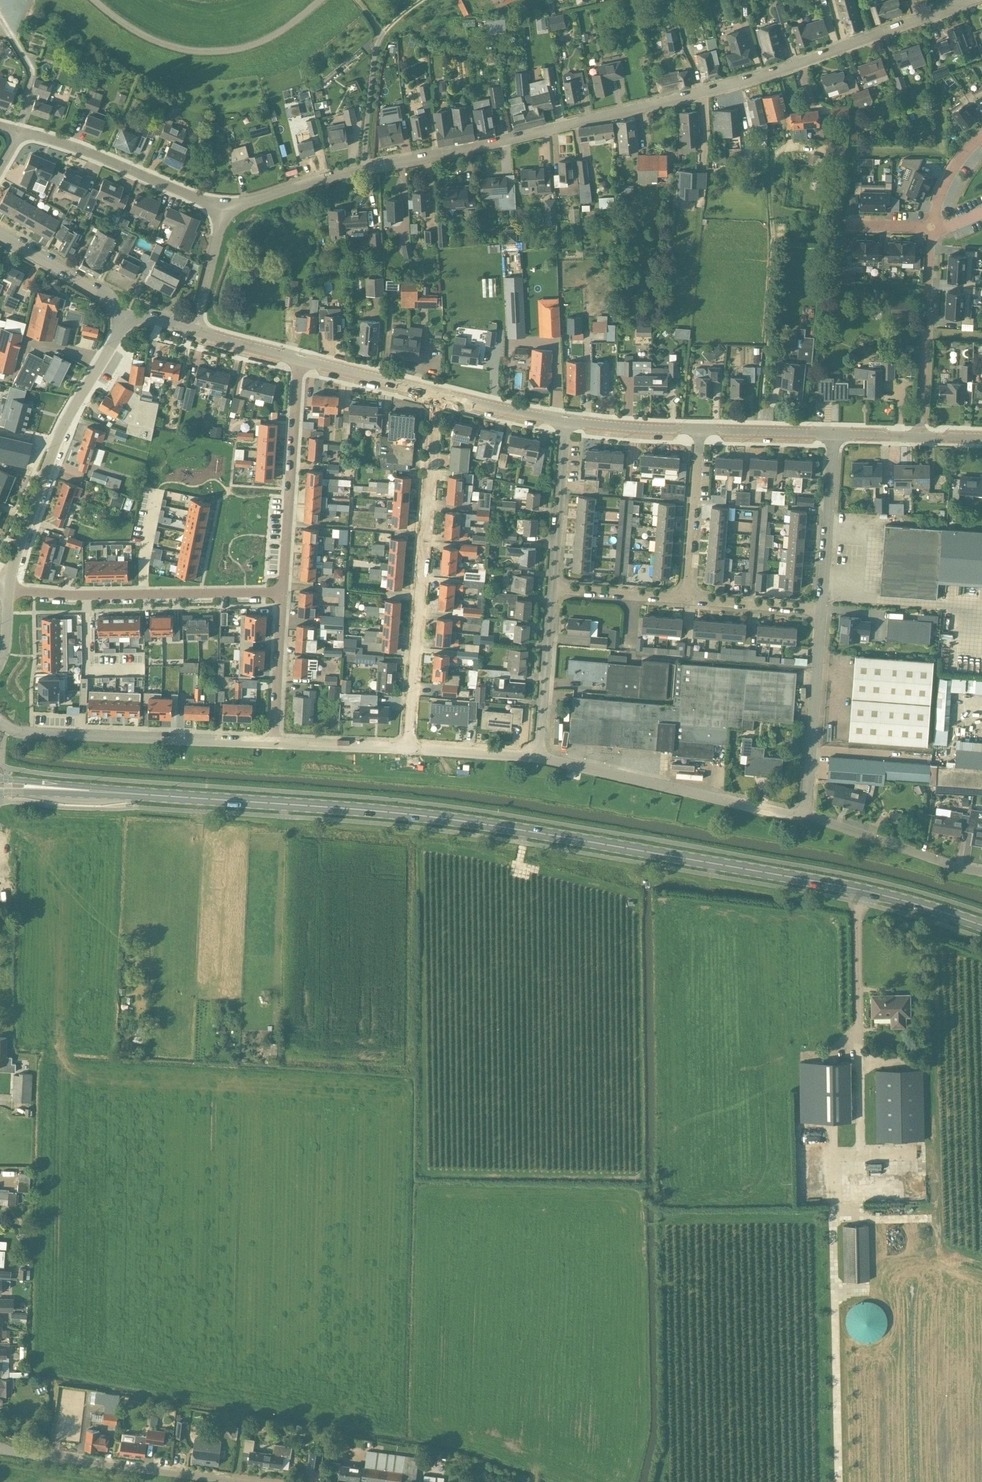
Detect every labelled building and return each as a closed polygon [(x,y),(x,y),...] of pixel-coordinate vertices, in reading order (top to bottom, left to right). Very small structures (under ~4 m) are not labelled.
[(463,12),(468,10),(463,0),(456,0),(463,12)] [(841,20),(844,19),(848,33),(862,30),(855,0),(836,0),(841,20)] [(898,0),(890,0),(871,6),(877,22),(902,14),(898,0)] [(788,20),(783,2),(773,4),(778,23),(788,20)] [(557,15),(549,16),(552,30),(559,28),(557,15)] [(538,17),(540,33),(548,32),(546,16),(538,17)] [(505,19),(486,20),(487,33),(505,32),(505,19)] [(828,34),(823,19),(804,25),(803,23),(793,26),(799,46),(810,43),(809,40),(828,34)] [(787,55),(778,24),(756,30),(765,62),(787,55)] [(969,48),(961,26),(947,31),(949,34),(946,38),(938,41),(942,53),(954,49),(955,52),(969,48)] [(680,50),(677,29),(667,30),(671,51),(680,50)] [(749,48),(743,30),(727,34),(733,53),(727,54),(730,66),(754,59),(750,47),(749,48)] [(587,35),(580,36),(582,43),(589,41),(587,35)] [(717,48),(715,38),(708,39),(710,49),(717,48)] [(925,64),(923,58),(919,45),(895,53),(900,67),(903,69),(908,67),(908,64),(912,63),(914,68),(925,64)] [(9,48),(5,53),(10,56),(14,51),(9,48)] [(716,50),(695,55),(697,62),(698,62),(703,81),(722,76),(716,50)] [(888,78),(881,59),(859,66),(865,81),(876,77),(878,82),(888,78)] [(623,69),(622,61),(599,66),(601,73),(593,75),(598,95),(613,92),(609,76),(616,75),(615,71),(623,69)] [(552,66),(543,67),(545,79),(545,84),(547,84),(554,83),(552,66)] [(336,69),(323,80),(326,83),(338,73),(336,69)] [(939,69),(933,72),(933,81),(936,80),(941,78),(942,77),(939,69)] [(656,76),(661,93),(667,91),(680,88),(691,86),(688,70),(679,73),(678,70),(656,76)] [(517,73),(519,92),(529,92),(527,72),(517,73)] [(568,101),(581,99),(578,85),(584,84),(582,72),(573,73),(573,74),(572,74),(570,73),(565,74),(563,77),(564,82),(568,101)] [(849,90),(843,72),(823,78),(827,91),(838,88),(839,93),(849,90)] [(908,92),(902,74),(893,77),(900,95),(908,92)] [(0,77),(0,107),(5,109),(7,107),(8,107),(9,102),(10,102),(11,100),(10,100),(15,84),(6,81),(6,79),(0,77)] [(53,83),(35,78),(31,91),(39,94),(36,101),(35,100),(31,112),(47,117),(49,111),(51,112),(50,113),(62,117),(65,106),(54,102),(53,106),(45,104),(47,97),(48,97),(53,83)] [(534,110),(527,111),(531,125),(546,121),(542,109),(553,107),(549,93),(547,84),(545,84),(545,79),(528,83),(530,93),(532,101),(532,104),(528,105),(529,109),(534,108),(534,110)] [(427,84),(420,85),(422,99),(430,98),(427,84)] [(502,84),(489,86),(493,107),(505,105),(502,84)] [(974,92),(972,90),(965,93),(971,104),(977,101),(981,110),(981,87),(974,92)] [(102,94),(90,89),(88,95),(87,94),(86,97),(83,105),(83,107),(90,110),(88,115),(87,114),(82,129),(97,135),(105,114),(96,112),(101,100),(100,100),(102,94)] [(868,89),(860,92),(866,107),(871,106),(872,102),(872,99),(868,89)] [(860,92),(852,95),(858,110),(866,107),(860,92)] [(762,97),(767,120),(786,116),(787,129),(792,128),(791,113),(787,114),(782,93),(762,97)] [(971,104),(965,93),(959,98),(961,101),(950,109),(964,128),(965,127),(966,128),(975,122),(974,121),(975,120),(966,108),(971,104)] [(78,94),(75,102),(83,105),(86,97),(78,94)] [(751,116),(747,117),(750,129),(766,125),(765,121),(767,120),(762,97),(748,100),(751,116)] [(327,101),(315,103),(316,110),(328,108),(327,101)] [(524,101),(510,105),(512,115),(511,115),(514,129),(531,125),(527,111),(522,112),(522,110),(526,109),(524,101)] [(381,107),(379,126),(382,143),(397,141),(397,139),(403,138),(400,122),(399,122),(399,119),(407,118),(404,103),(396,104),(381,107)] [(451,123),(454,143),(475,139),(471,115),(470,105),(449,108),(449,110),(451,123)] [(496,135),(495,127),(491,106),(474,110),(478,130),(477,130),(479,138),(496,135)] [(355,111),(354,107),(343,109),(347,125),(358,123),(357,122),(355,111)] [(850,118),(849,107),(831,108),(832,119),(850,118)] [(429,134),(424,108),(418,109),(419,116),(411,117),(415,137),(429,134)] [(710,153),(708,168),(716,169),(717,163),(726,162),(724,135),(740,134),(738,109),(712,111),(715,136),(714,137),(715,158),(714,158),(715,153),(710,153)] [(439,146),(454,143),(451,123),(449,110),(438,112),(435,117),(439,146)] [(681,146),(701,144),(700,126),(698,126),(698,111),(680,112),(681,127),(680,127),(681,146)] [(818,111),(791,113),(793,136),(797,135),(801,131),(800,128),(819,126),(818,111)] [(319,133),(316,119),(308,121),(313,142),(320,140),(318,133),(319,133)] [(638,150),(635,119),(618,122),(621,152),(638,150)] [(158,120),(153,132),(160,135),(165,123),(164,123),(158,120)] [(160,135),(160,136),(171,141),(163,159),(171,162),(170,163),(171,163),(170,166),(177,169),(178,166),(178,167),(181,161),(187,164),(190,156),(185,154),(189,144),(181,141),(186,131),(184,131),(185,128),(178,125),(177,127),(165,122),(164,123),(165,123),(160,135)] [(615,136),(613,123),(579,128),(581,141),(595,139),(596,143),(606,141),(606,137),(615,136)] [(907,125),(904,126),(908,136),(911,135),(913,134),(910,124),(907,125)] [(149,129),(138,125),(135,133),(121,128),(113,144),(129,152),(131,150),(138,153),(149,129)] [(269,133),(267,125),(257,128),(259,136),(269,133)] [(344,125),(336,126),(328,128),(333,149),(349,146),(344,125)] [(856,132),(849,132),(849,140),(858,140),(858,134),(856,134),(856,132)] [(305,142),(303,134),(297,135),(299,144),(298,144),(301,156),(315,153),(312,140),(305,142)] [(249,158),(246,145),(232,149),(232,163),(234,172),(251,167),(253,173),(266,169),(266,168),(275,165),(271,153),(263,155),(262,154),(249,158)] [(743,161),(742,148),(729,149),(729,162),(743,161)] [(26,171),(21,183),(32,188),(33,188),(36,181),(46,185),(48,180),(54,182),(57,174),(51,172),(55,164),(32,154),(25,171),(26,171)] [(667,175),(667,154),(638,154),(638,183),(658,183),(658,175),(667,175)] [(209,156),(202,159),(205,165),(211,162),(209,156)] [(913,169),(908,180),(928,187),(929,188),(933,178),(932,177),(932,176),(918,170),(923,158),(904,158),(902,165),(913,169)] [(587,159),(578,160),(580,183),(579,183),(579,187),(580,192),(580,202),(592,201),(591,192),(590,182),(587,159)] [(568,186),(568,180),(573,180),(572,161),(559,161),(560,174),(555,174),(555,186),(568,186)] [(74,193),(81,196),(82,197),(85,189),(90,178),(82,175),(81,177),(75,175),(76,173),(67,169),(65,174),(58,171),(57,174),(54,182),(75,191),(74,193)] [(522,170),(522,184),(520,184),(521,191),(524,193),(529,193),(532,190),(532,185),(535,185),(536,190),(545,190),(545,193),(553,192),(553,186),(545,187),(544,170),(533,170),(533,169),(522,170)] [(679,170),(677,198),(698,199),(699,187),(706,187),(706,171),(679,170)] [(483,178),(484,183),(481,183),(481,198),(502,197),(503,209),(516,208),(515,184),(507,185),(507,177),(483,178)] [(928,187),(908,180),(905,178),(900,189),(898,188),(895,195),(906,199),(909,194),(923,199),(927,188),(928,187)] [(104,179),(98,194),(97,196),(98,196),(110,201),(109,204),(123,210),(128,196),(121,193),(123,187),(104,179)] [(861,193),(860,209),(873,209),(873,184),(861,184),(861,181),(855,181),(855,193),(861,193)] [(816,182),(816,190),(824,191),(824,183),(816,182)] [(873,184),(873,209),(884,210),(884,209),(885,210),(886,194),(891,194),(892,182),(886,182),(885,185),(873,184)] [(467,193),(467,185),(443,186),(445,208),(475,206),(475,193),(467,193)] [(421,192),(420,189),(415,189),(414,193),(413,193),(413,199),(408,199),(409,208),(414,208),(414,209),(422,208),(422,215),(429,215),(428,192),(421,192)] [(20,199),(7,191),(0,203),(0,209),(4,211),(3,213),(10,217),(10,216),(20,199)] [(84,208),(84,209),(91,212),(95,204),(96,203),(96,201),(97,199),(96,199),(97,196),(98,194),(91,191),(91,192),(88,199),(84,208)] [(150,200),(136,195),(130,210),(152,219),(151,223),(157,225),(162,214),(156,211),(159,203),(151,199),(150,200)] [(81,196),(78,206),(84,208),(88,199),(82,197),(81,196)] [(612,197),(599,197),(600,208),(613,208),(612,197)] [(23,224),(24,223),(33,206),(20,199),(10,216),(17,219),(16,220),(23,224)] [(403,219),(402,199),(387,200),(387,209),(383,209),(384,226),(391,226),(391,219),(403,219)] [(36,232),(36,230),(46,214),(33,206),(24,223),(30,226),(29,228),(36,232)] [(180,213),(169,209),(163,222),(171,226),(172,223),(178,225),(171,243),(188,250),(193,238),(191,238),(198,220),(180,212),(180,213)] [(346,213),(346,209),(329,211),(331,233),(347,232),(347,228),(368,227),(367,211),(346,213)] [(546,223),(558,223),(557,213),(546,214),(546,223)] [(579,213),(570,213),(571,222),(579,222),(579,213)] [(59,221),(46,214),(36,230),(42,234),(42,235),(49,239),(59,221)] [(120,214),(116,224),(129,230),(130,227),(126,226),(128,220),(121,218),(122,216),(122,215),(120,214)] [(66,216),(56,233),(66,239),(59,251),(70,257),(77,243),(82,234),(78,233),(67,227),(71,219),(70,218),(66,216)] [(446,220),(438,221),(439,246),(447,246),(446,220)] [(517,241),(517,228),(504,229),(504,242),(517,241)] [(98,276),(117,239),(98,230),(79,267),(98,276)] [(438,241),(437,230),(425,230),(426,242),(438,241)] [(383,246),(382,231),(370,232),(371,247),(383,246)] [(120,250),(114,263),(119,266),(117,270),(132,277),(136,270),(142,273),(144,269),(146,265),(147,263),(128,254),(137,236),(129,232),(120,250)] [(853,264),(865,264),(866,240),(856,240),(856,241),(853,241),(853,254),(847,254),(846,266),(853,266),(853,264)] [(883,267),(883,255),(878,255),(878,242),(875,242),(875,240),(866,240),(865,264),(877,264),(877,267),(883,267)] [(902,265),(902,261),(902,241),(893,241),(893,242),(890,242),(889,255),(883,255),(883,267),(890,267),(890,265),(902,265)] [(911,241),(902,241),(902,261),(913,261),(913,268),(920,268),(920,256),(914,256),(915,243),(911,243),(911,241)] [(414,256),(411,243),(402,245),(404,258),(414,256)] [(156,244),(153,250),(160,253),(162,247),(156,244)] [(158,288),(166,270),(154,264),(160,253),(153,250),(147,263),(146,265),(151,268),(144,282),(145,283),(146,282),(158,288)] [(949,267),(974,269),(974,257),(977,257),(977,251),(965,250),(965,256),(950,255),(949,267)] [(175,252),(172,258),(185,264),(188,258),(187,258),(177,253),(175,252)] [(169,263),(166,270),(158,288),(169,293),(169,295),(170,295),(177,281),(183,284),(190,269),(184,265),(182,270),(169,263)] [(9,266),(3,276),(11,281),(6,292),(12,295),(23,273),(15,269),(16,268),(11,266),(10,267),(9,266)] [(974,269),(949,267),(948,280),(963,281),(963,286),(975,287),(976,281),(973,281),(974,269)] [(839,282),(854,282),(854,274),(839,273),(839,282)] [(523,276),(506,277),(508,323),(525,323),(523,276)] [(496,278),(482,278),(483,296),(496,296),(496,278)] [(382,279),(370,279),(370,295),(382,295),(382,279)] [(400,290),(400,281),(387,280),(386,289),(400,290)] [(402,281),(402,296),(417,296),(417,281),(402,281)] [(947,291),(947,304),(971,305),(972,293),(975,293),(975,287),(963,286),(963,292),(947,291)] [(38,292),(27,334),(52,341),(56,324),(53,323),(57,308),(62,310),(63,306),(65,300),(59,298),(59,297),(38,292)] [(299,294),(293,293),(293,295),(287,295),(286,305),(292,306),(293,302),(298,303),(299,294)] [(417,296),(402,296),(402,307),(417,307),(417,296)] [(319,299),(311,298),(310,315),(295,313),(293,330),(297,330),(298,332),(301,332),(302,331),(316,332),(318,316),(319,299)] [(914,300),(892,299),(891,313),(913,314),(914,300)] [(971,305),(947,304),(946,316),(961,317),(961,323),(973,324),(973,317),(971,317),(971,305)] [(546,318),(543,318),(544,336),(560,335),(559,305),(546,306),(546,318)] [(879,311),(875,306),(870,310),(874,315),(879,311)] [(327,309),(327,308),(319,309),(320,327),(326,327),(326,337),(341,336),(341,315),(330,315),(327,309)] [(3,378),(5,372),(13,374),(25,322),(6,317),(5,321),(0,319),(1,313),(0,313),(0,378),(3,378)] [(568,317),(568,332),(571,332),(571,339),(583,339),(583,333),(582,333),(582,317),(568,317)] [(360,344),(359,352),(377,354),(380,322),(369,321),(362,320),(362,323),(360,336),(358,336),(357,344),(360,344)] [(607,321),(593,320),(593,331),(607,331),(607,321)] [(71,327),(58,324),(54,340),(67,344),(71,327)] [(409,329),(408,335),(408,336),(405,355),(418,356),(422,328),(410,326),(409,329)] [(643,326),(642,335),(651,335),(651,326),(643,326)] [(408,335),(409,329),(394,328),(393,334),(393,333),(390,353),(405,355),(408,336),(408,335)] [(497,331),(488,330),(486,344),(495,345),(497,331)] [(466,337),(456,336),(455,343),(454,343),(451,361),(477,364),(480,346),(465,344),(466,337)] [(814,337),(796,336),(794,348),(798,349),(797,363),(780,361),(779,369),(784,369),(782,387),(793,388),(792,396),(802,397),(805,362),(812,363),(814,337)] [(719,345),(715,348),(719,353),(723,350),(719,345)] [(963,350),(962,354),(965,356),(968,357),(972,357),(972,347),(968,347),(965,348),(963,350)] [(529,349),(516,348),(515,358),(528,358),(529,349)] [(552,350),(533,349),(531,370),(530,370),(529,389),(550,390),(552,371),(551,371),(552,350)] [(11,386),(26,389),(30,390),(37,374),(43,376),(43,377),(58,384),(69,362),(54,354),(52,358),(45,354),(42,360),(28,353),(11,386)] [(651,392),(651,368),(651,367),(643,367),(643,368),(633,368),(633,355),(625,355),(624,375),(635,375),(635,392),(651,392)] [(834,377),(820,376),(819,391),(825,391),(825,399),(826,399),(826,398),(832,398),(832,399),(848,399),(848,393),(867,393),(867,396),(880,397),(881,379),(895,379),(895,377),(895,366),(895,361),(893,361),(893,359),(892,358),(888,356),(886,356),(885,358),(883,359),(883,361),(881,361),(881,369),(857,368),(856,377),(867,378),(867,388),(848,388),(848,382),(834,382),(834,377)] [(164,382),(164,377),(167,362),(154,359),(151,376),(144,376),(142,389),(149,391),(151,382),(153,382),(154,380),(164,382)] [(907,359),(907,374),(916,375),(917,359),(907,359)] [(651,368),(651,392),(667,392),(667,374),(669,374),(669,375),(678,375),(678,361),(669,360),(669,370),(661,370),(661,368),(651,368)] [(568,361),(567,391),(584,392),(585,361),(568,361)] [(181,364),(167,362),(164,377),(179,380),(181,364)] [(609,362),(592,362),(591,392),(608,392),(609,362)] [(973,365),(962,364),(962,380),(973,380),(973,365)] [(140,399),(142,389),(144,376),(144,375),(145,367),(132,365),(129,382),(121,377),(109,397),(106,396),(99,407),(115,417),(116,416),(129,424),(127,433),(152,440),(154,428),(159,403),(152,401),(140,399)] [(704,368),(696,368),(694,370),(694,373),(696,375),(698,375),(698,377),(697,377),(697,388),(700,388),(700,395),(713,396),(713,381),(720,381),(721,368),(709,367),(709,373),(706,373),(707,371),(704,368)] [(755,367),(743,367),(743,378),(732,377),(732,396),(733,396),(735,398),(740,398),(741,396),(747,396),(747,382),(755,382),(755,367)] [(195,383),(210,387),(214,371),(199,368),(195,383)] [(214,371),(210,387),(211,387),(210,394),(217,395),(221,396),(223,390),(226,391),(230,375),(214,371)] [(241,394),(257,398),(260,382),(244,378),(241,394)] [(276,386),(260,382),(257,398),(272,402),(276,386)] [(964,383),(948,383),(948,386),(940,385),(940,397),(948,397),(948,402),(963,403),(964,383)] [(185,387),(177,385),(174,397),(179,399),(182,399),(185,387)] [(0,418),(0,424),(1,425),(23,431),(30,405),(22,402),(26,389),(11,386),(9,386),(6,397),(8,398),(6,405),(4,404),(0,418)] [(187,386),(182,407),(191,409),(196,388),(187,386)] [(149,391),(142,389),(140,399),(152,401),(153,396),(149,391)] [(322,425),(324,425),(325,416),(325,412),(326,395),(314,394),(313,410),(319,411),(319,424),(322,425)] [(234,395),(230,409),(241,412),(245,398),(234,395)] [(339,396),(326,395),(325,412),(330,413),(330,412),(338,412),(339,396)] [(231,398),(223,396),(220,409),(228,411),(231,398)] [(363,425),(364,405),(359,405),(359,401),(353,401),(352,404),(350,420),(357,420),(356,426),(363,427),(363,425)] [(370,406),(364,405),(363,425),(363,427),(376,427),(375,433),(382,434),(383,414),(378,414),(378,406),(377,406),(378,402),(371,402),(370,406)] [(382,435),(380,455),(380,456),(382,457),(381,468),(409,470),(410,464),(413,464),(415,439),(415,438),(416,438),(417,437),(417,436),(416,436),(416,435),(415,435),(414,435),(416,415),(391,413),(389,436),(382,435)] [(351,422),(343,421),(342,439),(348,439),(349,433),(350,434),(351,422)] [(261,423),(260,437),(276,438),(276,424),(261,423)] [(452,446),(450,469),(463,470),(468,471),(470,448),(460,447),(462,440),(475,443),(477,433),(471,431),(471,427),(456,423),(453,438),(454,438),(452,446)] [(88,427),(83,443),(94,447),(95,446),(97,440),(103,442),(106,432),(88,427)] [(212,427),(211,435),(221,437),(223,429),(212,427)] [(476,452),(487,454),(487,456),(498,458),(501,446),(494,445),(497,432),(482,429),(479,446),(474,445),(473,450),(476,451),(476,452)] [(128,434),(116,430),(114,437),(126,441),(128,434)] [(0,435),(0,460),(25,466),(31,442),(0,435)] [(508,450),(523,453),(525,438),(511,436),(508,450)] [(260,437),(259,451),(275,452),(276,438),(260,437)] [(311,437),(309,459),(322,460),(323,454),(328,454),(329,448),(329,443),(323,443),(324,438),(311,437)] [(539,441),(525,438),(523,453),(522,459),(536,462),(534,473),(541,474),(546,448),(538,446),(539,441)] [(94,447),(83,443),(78,460),(83,461),(80,470),(85,473),(88,463),(93,465),(98,447),(95,446),(94,447)] [(594,467),(598,467),(599,451),(587,450),(586,466),(586,468),(593,469),(594,467)] [(259,451),(258,464),(258,465),(274,466),(275,452),(259,451)] [(611,452),(599,451),(598,467),(610,468),(611,452)] [(508,454),(501,452),(498,466),(505,467),(508,454)] [(624,453),(611,452),(610,468),(622,469),(624,453)] [(653,477),(655,455),(643,454),(641,478),(653,479),(653,477)] [(655,455),(653,477),(665,478),(667,456),(655,455)] [(667,456),(665,478),(675,479),(678,476),(678,475),(686,476),(687,463),(679,463),(679,457),(667,456)] [(715,472),(728,473),(730,458),(716,457),(715,472)] [(728,473),(727,487),(727,490),(732,490),(733,480),(734,480),(734,474),(741,474),(742,458),(730,458),(728,473)] [(756,490),(761,490),(764,459),(751,458),(750,473),(757,474),(756,490)] [(764,459),(761,490),(767,490),(768,475),(776,475),(777,460),(764,459)] [(797,475),(799,460),(786,459),(784,474),(792,475),(797,475)] [(797,475),(803,475),(811,476),(812,461),(799,460),(797,475)] [(860,463),(852,463),(853,485),(881,485),(881,463),(860,463)] [(913,486),(913,464),(895,464),(896,492),(904,492),(904,486),(913,486)] [(930,464),(913,464),(913,486),(922,487),(922,492),(929,492),(929,502),(944,502),(944,492),(929,491),(929,487),(930,487),(930,464)] [(274,466),(258,465),(257,478),(257,479),(273,480),(274,466)] [(327,472),(339,473),(339,466),(328,465),(327,472)] [(9,488),(14,476),(0,470),(0,485),(9,488)] [(309,470),(308,483),(322,484),(328,484),(328,478),(323,478),(323,471),(309,470)] [(450,476),(449,489),(473,491),(474,473),(468,473),(468,471),(463,470),(462,478),(452,477),(450,476)] [(108,476),(94,471),(90,480),(105,485),(108,476)] [(960,492),(960,499),(974,499),(974,493),(981,493),(981,475),(981,477),(975,477),(961,476),(960,492)] [(389,482),(389,488),(410,490),(411,477),(396,476),(396,481),(389,481),(389,482)] [(585,479),(584,485),(599,487),(599,480),(585,479)] [(65,482),(60,498),(71,502),(73,496),(79,498),(82,488),(65,482)] [(308,483),(307,495),(321,496),(322,484),(308,483)] [(9,488),(0,485),(0,498),(4,500),(9,488)] [(529,488),(516,486),(515,498),(528,499),(527,506),(538,508),(540,493),(528,492),(529,488)] [(388,493),(388,494),(395,494),(394,501),(409,502),(410,490),(389,488),(388,493)] [(473,491),(449,489),(447,502),(462,503),(462,502),(470,503),(471,497),(473,491)] [(736,504),(743,504),(744,492),(737,491),(736,504)] [(486,492),(484,492),(484,498),(479,498),(478,509),(489,510),(489,508),(490,508),(491,493),(486,492)] [(115,493),(111,504),(122,508),(125,497),(115,493)] [(726,495),(721,495),(713,494),(712,502),(726,503),(726,495)] [(306,501),(306,508),(321,509),(326,509),(327,502),(327,497),(321,496),(307,495),(306,501)] [(579,496),(578,509),(594,510),(595,497),(579,496)] [(129,497),(125,508),(131,510),(135,499),(129,497)] [(888,511),(888,497),(875,497),(875,511),(888,511)] [(62,528),(71,502),(60,498),(54,515),(59,517),(56,526),(62,528)] [(191,500),(189,510),(209,514),(211,504),(211,503),(191,499),(191,500)] [(629,499),(628,512),(633,512),(639,512),(639,504),(634,504),(634,500),(629,499)] [(387,506),(387,512),(408,514),(409,502),(394,501),(388,500),(387,506)] [(516,501),(503,500),(502,506),(501,506),(501,503),(492,503),(492,508),(502,509),(502,510),(515,511),(516,501)] [(252,502),(249,576),(267,577),(270,502),(252,502)] [(660,502),(658,515),(674,516),(675,503),(660,502)] [(903,503),(889,503),(889,514),(903,514),(903,503)] [(763,506),(761,520),(767,521),(768,511),(774,512),(775,505),(763,504),(763,506)] [(712,506),(711,519),(727,520),(728,508),(712,506)] [(306,508),(305,520),(320,521),(321,509),(306,508)] [(473,514),(473,519),(484,520),(484,527),(488,527),(489,520),(489,521),(490,518),(489,518),(489,510),(478,509),(478,514),(473,514)] [(593,522),(594,510),(578,509),(577,521),(593,522)] [(791,514),(790,523),(806,524),(807,511),(788,509),(787,514),(791,514)] [(189,510),(187,521),(206,525),(209,514),(189,510)] [(231,518),(248,519),(248,511),(232,510),(231,518)] [(387,512),(387,517),(393,518),(392,525),(407,527),(408,514),(387,512)] [(473,514),(447,512),(446,524),(460,526),(460,525),(470,526),(471,519),(473,519),(473,514)] [(674,516),(658,515),(657,527),(673,528),(674,516)] [(504,528),(503,538),(503,539),(511,540),(517,540),(517,533),(524,533),(524,534),(537,535),(538,520),(525,518),(525,519),(518,518),(517,530),(504,528)] [(711,531),(726,533),(727,520),(711,519),(711,531)] [(187,521),(185,531),(204,535),(206,525),(187,521)] [(592,535),(593,522),(577,521),(576,533),(592,535)] [(806,524),(790,523),(789,535),(805,537),(806,524)] [(460,532),(460,526),(446,524),(445,537),(467,539),(468,533),(460,532)] [(942,528),(941,529),(886,524),(880,594),(937,599),(937,595),(938,582),(943,583),(981,586),(981,531),(942,528)] [(66,526),(64,532),(73,536),(75,529),(66,526)] [(672,541),(673,528),(657,527),(656,539),(672,541)] [(305,529),(304,541),(318,542),(324,543),(324,536),(319,536),(319,530),(305,529)] [(339,529),(338,544),(347,544),(348,529),(339,529)] [(185,531),(183,542),(202,546),(204,535),(185,531)] [(726,533),(711,531),(710,544),(726,545),(726,533)] [(591,547),(592,535),(576,533),(575,546),(591,547)] [(488,536),(473,534),(472,543),(487,545),(488,536)] [(80,548),(82,539),(69,535),(67,543),(80,548)] [(805,537),(789,535),(788,548),(804,549),(805,537)] [(45,541),(40,558),(52,561),(58,540),(47,537),(46,541),(45,541)] [(488,537),(488,544),(506,546),(506,553),(521,555),(521,562),(519,562),(518,568),(528,569),(528,564),(535,564),(535,563),(538,564),(539,555),(535,555),(536,549),(521,548),(510,547),(511,540),(503,539),(503,538),(488,537)] [(390,545),(390,551),(405,552),(406,539),(391,538),(390,545)] [(672,541),(656,539),(655,552),(671,553),(672,541)] [(318,554),(318,542),(304,541),(303,553),(318,554)] [(183,542),(180,553),(200,556),(202,546),(183,542)] [(444,548),(443,560),(457,561),(461,561),(462,554),(477,555),(478,547),(486,548),(485,550),(487,550),(488,546),(478,545),(461,543),(460,549),(458,549),(444,548)] [(709,556),(725,557),(726,545),(710,544),(709,556)] [(590,559),(591,547),(575,546),(574,558),(590,559)] [(759,546),(758,559),(764,559),(764,553),(769,553),(769,547),(765,546),(759,546)] [(788,548),(787,561),(803,562),(804,549),(788,548)] [(404,564),(405,552),(390,551),(389,563),(404,564)] [(654,564),(670,565),(671,553),(655,552),(654,564)] [(180,553),(178,563),(198,567),(200,556),(180,553)] [(302,559),(302,566),(317,567),(323,567),(323,561),(317,560),(318,554),(303,553),(302,559)] [(708,568),(724,569),(725,557),(709,556),(708,568)] [(50,568),(52,561),(40,558),(36,575),(53,579),(56,570),(50,568)] [(228,558),(228,566),(245,566),(245,558),(228,558)] [(589,572),(590,559),(574,558),(573,571),(589,572)] [(87,560),(86,560),(87,581),(97,580),(97,561),(87,561),(87,560)] [(107,560),(97,561),(97,580),(108,580),(107,560)] [(117,560),(107,560),(108,580),(118,580),(117,560)] [(127,560),(117,560),(118,580),(128,580),(128,560),(127,560)] [(457,568),(457,561),(443,560),(442,573),(456,574),(456,573),(465,574),(465,568),(457,568)] [(803,562),(787,561),(786,574),(802,575),(803,562)] [(472,571),(471,580),(474,580),(485,581),(486,573),(486,563),(479,562),(478,572),(472,571)] [(176,574),(196,578),(198,567),(178,563),(176,574)] [(383,568),(382,575),(388,575),(403,576),(404,564),(389,563),(388,569),(383,568)] [(654,564),(653,577),(669,578),(670,565),(654,564)] [(67,565),(64,575),(69,577),(72,567),(67,565)] [(301,573),(301,579),(316,580),(316,574),(322,574),(322,573),(323,567),(317,567),(302,566),(302,572),(301,573)] [(335,577),(343,577),(343,568),(335,568),(335,577)] [(507,581),(506,590),(533,592),(534,577),(521,575),(521,569),(508,568),(507,581)] [(708,568),(707,581),(730,583),(731,577),(723,577),(724,569),(708,568)] [(615,580),(616,574),(603,571),(602,577),(615,580)] [(752,585),(753,572),(742,571),(742,575),(741,584),(752,585)] [(767,573),(757,572),(756,589),(766,590),(767,573)] [(801,588),(802,575),(786,574),(785,587),(801,588)] [(388,580),(387,588),(402,589),(403,576),(388,575),(388,580)] [(474,586),(473,587),(474,587),(478,587),(477,598),(484,598),(485,581),(474,580),(474,586)] [(438,588),(438,593),(440,594),(440,596),(455,597),(455,590),(463,591),(463,585),(441,583),(440,588),(438,588)] [(323,586),(322,595),(335,596),(339,596),(339,604),(345,605),(346,587),(335,586),(335,587),(323,586)] [(300,592),(300,604),(312,604),(313,598),(318,599),(318,593),(313,593),(313,592),(300,592)] [(518,594),(493,592),(493,601),(509,603),(509,607),(517,607),(517,616),(531,617),(532,601),(518,600),(518,594)] [(455,597),(440,596),(439,608),(454,610),(454,608),(462,608),(462,604),(454,603),(455,597)] [(380,606),(379,612),(385,613),(400,614),(401,601),(386,600),(385,607),(380,606)] [(317,605),(300,604),(299,616),(316,617),(317,605)] [(336,604),(336,616),(344,616),(345,605),(336,604)] [(468,615),(468,616),(483,617),(483,608),(464,607),(463,615),(468,615)] [(384,618),(384,625),(399,626),(400,619),(400,614),(385,613),(384,618)] [(242,614),(241,625),(266,626),(266,615),(242,614)] [(140,616),(130,616),(130,636),(140,636),(141,636),(140,615),(140,616)] [(162,635),(162,615),(151,616),(151,615),(151,627),(144,627),(145,640),(152,640),(152,635),(162,635)] [(173,615),(162,615),(162,635),(173,635),(173,640),(180,640),(180,627),(174,627),(173,615)] [(214,627),(213,615),(203,615),(203,618),(193,618),(193,615),(183,615),(183,628),(187,628),(187,638),(210,637),(209,627),(214,627)] [(321,615),(321,622),(344,623),(344,621),(344,616),(336,616),(321,615)] [(99,636),(110,636),(109,616),(99,616),(98,616),(99,637),(99,636)] [(120,636),(119,616),(109,616),(110,636),(120,636)] [(130,616),(119,616),(120,636),(130,636),(130,616)] [(642,631),(655,632),(657,617),(643,616),(642,631)] [(861,618),(841,616),(840,625),(842,625),(841,640),(859,641),(860,633),(869,634),(870,622),(860,621),(861,618)] [(655,632),(668,633),(670,618),(657,617),(655,632)] [(43,631),(67,631),(67,618),(42,618),(42,619),(43,619),(43,631)] [(591,620),(569,618),(569,622),(568,623),(567,624),(567,626),(567,628),(569,630),(568,635),(589,636),(591,620)] [(670,618),(668,633),(682,634),(683,619),(670,618)] [(931,621),(889,618),(887,640),(930,644),(931,621)] [(438,619),(437,631),(452,632),(452,625),(460,626),(461,621),(453,620),(438,619)] [(517,620),(504,619),(503,631),(515,632),(515,640),(529,641),(530,626),(517,625),(517,620)] [(693,635),(706,637),(707,621),(694,620),(693,635)] [(706,637),(719,638),(720,622),(707,621),(706,637)] [(321,622),(321,627),(327,628),(338,628),(338,633),(338,639),(344,640),(344,623),(321,622)] [(719,638),(732,639),(733,623),(720,622),(719,638)] [(746,624),(733,623),(732,639),(745,640),(746,624)] [(241,625),(241,643),(253,643),(254,637),(265,638),(266,626),(241,625)] [(298,625),(297,638),(317,639),(318,627),(316,627),(311,627),(311,626),(298,625)] [(383,636),(383,637),(398,639),(399,626),(384,625),(383,636)] [(770,641),(771,626),(758,625),(757,640),(770,641)] [(770,641),(783,642),(784,627),(771,626),(770,641)] [(797,628),(784,627),(783,642),(796,643),(797,628)] [(43,638),(43,644),(68,644),(67,631),(43,631),(43,633),(43,638)] [(456,639),(456,633),(452,632),(437,631),(436,644),(451,645),(451,644),(459,645),(459,640),(456,639)] [(609,631),(608,646),(617,647),(619,632),(609,631)] [(481,634),(480,643),(493,644),(494,635),(481,634)] [(608,636),(591,635),(590,647),(607,648),(608,636)] [(377,637),(377,642),(382,642),(382,650),(397,651),(398,639),(383,637),(377,637)] [(297,638),(296,650),(309,651),(317,651),(317,639),(297,638)] [(667,647),(667,654),(685,655),(685,642),(677,641),(677,648),(667,647)] [(241,643),(240,660),(264,661),(265,650),(253,649),(253,643),(241,643)] [(344,653),(362,655),(362,653),(363,647),(356,646),(356,643),(344,643),(343,652),(344,653)] [(480,644),(466,643),(465,650),(479,651),(480,644)] [(43,644),(44,657),(68,657),(68,644),(43,644)] [(333,647),(325,646),(324,655),(342,657),(343,648),(334,647),(333,647)] [(730,659),(749,660),(750,649),(744,648),(743,654),(730,653),(730,659)] [(756,649),(750,649),(749,660),(765,662),(766,656),(756,655),(756,649)] [(528,652),(510,650),(509,660),(514,660),(513,672),(526,673),(528,652)] [(463,651),(463,658),(468,658),(474,659),(479,659),(479,653),(463,651)] [(376,654),(362,653),(362,655),(344,653),(343,660),(376,663),(376,655),(376,654)] [(435,654),(434,666),(449,668),(450,661),(458,661),(458,656),(435,654)] [(610,655),(609,658),(609,664),(570,660),(569,672),(575,672),(574,679),(607,682),(607,688),(623,690),(623,694),(640,696),(640,695),(673,698),(673,696),(674,696),(674,705),(573,697),(570,742),(658,749),(658,747),(673,748),(673,756),(683,757),(683,755),(713,758),(714,743),(728,744),(729,727),(742,728),(743,718),(793,722),(797,672),(669,663),(669,662),(642,660),(641,666),(626,665),(626,656),(610,655)] [(934,661),(855,655),(849,740),(927,745),(934,661)] [(68,657),(44,657),(44,669),(43,669),(43,670),(68,670),(68,657)] [(308,659),(297,658),(296,669),(294,669),(294,677),(312,678),(312,670),(317,670),(318,660),(308,659)] [(240,660),(239,677),(252,677),(252,672),(264,672),(264,661),(240,660)] [(192,672),(193,662),(184,661),(184,666),(180,666),(179,671),(192,672)] [(377,689),(392,691),(393,678),(395,678),(396,663),(380,662),(378,680),(373,680),(371,682),(370,685),(373,688),(378,689),(377,689)] [(447,681),(447,686),(458,686),(460,687),(461,676),(448,675),(449,668),(434,666),(433,679),(447,681)] [(495,676),(495,677),(504,678),(504,677),(510,677),(510,670),(478,668),(478,675),(495,676)] [(338,676),(326,675),(325,684),(337,684),(338,676)] [(218,691),(219,691),(225,691),(226,677),(218,677),(218,691)] [(504,682),(504,678),(495,677),(493,696),(501,697),(524,698),(525,683),(504,682)] [(935,744),(949,744),(952,692),(981,693),(981,680),(938,677),(935,744)] [(60,678),(39,679),(39,691),(65,690),(66,690),(66,678),(60,678)] [(351,691),(351,679),(342,679),(342,691),(351,691)] [(458,686),(447,686),(444,685),(444,695),(454,696),(457,696),(458,686)] [(486,685),(476,685),(475,699),(485,700),(486,685)] [(65,690),(39,691),(39,703),(60,703),(65,703),(65,690)] [(102,715),(103,690),(90,690),(89,715),(90,715),(90,714),(102,715)] [(108,715),(114,715),(115,691),(103,690),(102,715),(103,715),(108,715)] [(115,691),(114,715),(127,716),(128,692),(115,691)] [(197,705),(197,718),(209,719),(209,711),(215,711),(216,691),(210,691),(210,701),(209,705),(204,705),(205,700),(201,700),(198,700),(198,705),(197,705)] [(317,691),(305,691),(304,697),(295,697),(294,705),(297,706),(295,723),(310,723),(310,719),(311,718),(311,716),(310,716),(311,698),(316,698),(317,691)] [(141,692),(128,692),(127,716),(139,716),(139,717),(140,717),(141,692)] [(144,692),(144,705),(150,705),(149,716),(160,717),(161,697),(162,697),(162,693),(144,692)] [(161,697),(160,717),(172,717),(172,706),(178,706),(178,693),(172,693),(172,698),(162,697),(161,697)] [(341,693),(341,699),(349,700),(361,700),(360,705),(359,705),(359,711),(355,711),(354,723),(361,723),(361,721),(388,722),(389,706),(377,706),(377,694),(361,693),(349,693),(341,693)] [(478,701),(470,700),(469,706),(432,703),(431,722),(468,725),(468,719),(476,719),(478,701)] [(237,719),(238,703),(224,703),(223,719),(237,719)] [(252,704),(238,703),(237,719),(251,720),(252,704)] [(197,705),(186,704),(185,718),(197,718),(197,705)] [(523,708),(511,707),(511,714),(484,712),(483,727),(505,729),(506,724),(511,725),(511,723),(522,724),(523,708)] [(752,738),(743,738),(741,754),(747,755),(745,774),(755,775),(755,773),(781,776),(783,758),(764,756),(765,748),(752,746),(752,738)] [(930,781),(929,781),(929,784),(936,785),(981,788),(981,749),(956,747),(955,762),(947,761),(946,765),(937,765),(931,764),(930,781)] [(930,781),(931,764),(930,764),(926,763),(887,761),(830,756),(828,780),(856,782),(884,784),(885,777),(924,780),(929,781),(930,781)] [(868,784),(856,782),(854,789),(844,787),(845,786),(830,783),(828,792),(835,794),(833,801),(862,808),(868,784)] [(936,814),(933,830),(942,832),(942,831),(960,834),(960,830),(967,831),(970,815),(963,814),(962,819),(956,818),(957,811),(951,810),(950,817),(936,814)] [(903,813),(891,813),(891,826),(902,826),(903,813)] [(977,816),(970,815),(967,831),(975,832),(973,843),(981,844),(981,817),(977,816)] [(909,1013),(909,993),(872,993),(872,1014),(891,1013),(891,1024),(904,1024),(904,1013),(909,1013)] [(0,1037),(0,1071),(15,1071),(15,1067),(16,1063),(12,1063),(12,1057),(6,1057),(6,1037),(0,1037)] [(852,1061),(801,1062),(802,1122),(853,1121),(852,1061)] [(877,1141),(916,1140),(925,1140),(924,1069),(876,1070),(877,1141)] [(13,1075),(11,1101),(31,1102),(32,1073),(25,1073),(19,1073),(19,1075),(15,1075),(13,1075)] [(808,1135),(808,1143),(824,1144),(824,1136),(808,1135)] [(19,1173),(18,1180),(17,1191),(29,1192),(30,1174),(19,1173)] [(8,1199),(7,1205),(16,1205),(17,1193),(9,1192),(9,1190),(0,1189),(0,1198),(8,1199)] [(870,1280),(869,1225),(843,1225),(844,1280),(870,1280)] [(27,1269),(19,1268),(18,1278),(26,1279),(27,1269)] [(0,1294),(1,1288),(10,1288),(11,1280),(0,1279),(0,1294)] [(0,1299),(0,1310),(13,1311),(14,1299),(0,1299)] [(871,1301),(869,1301),(866,1301),(864,1301),(862,1302),(859,1302),(857,1303),(855,1304),(853,1306),(852,1307),(850,1309),(849,1311),(848,1313),(847,1316),(846,1318),(846,1320),(846,1323),(846,1325),(847,1327),(848,1329),(849,1332),(850,1334),(851,1335),(853,1337),(855,1339),(857,1340),(859,1341),(861,1341),(864,1342),(866,1342),(868,1342),(870,1342),(872,1341),(875,1341),(876,1340),(878,1339),(880,1338),(882,1336),(883,1335),(884,1333),(885,1331),(886,1329),(887,1327),(887,1325),(888,1323),(888,1321),(887,1318),(887,1316),(886,1314),(885,1312),(884,1311),(883,1309),(882,1307),(880,1306),(879,1304),(877,1303),(875,1302),(873,1302),(871,1301)] [(27,1313),(11,1313),(11,1321),(26,1322),(27,1313)] [(2,1329),(0,1329),(0,1341),(2,1341),(2,1337),(10,1337),(10,1329),(2,1329)] [(2,1376),(2,1377),(9,1377),(9,1372),(9,1357),(6,1357),(6,1348),(0,1348),(0,1376),(2,1376)] [(1,1378),(0,1378),(0,1395),(12,1395),(12,1388),(15,1388),(14,1379),(12,1379),(12,1378),(1,1379),(1,1378)] [(120,1395),(107,1393),(105,1412),(104,1411),(103,1423),(117,1425),(120,1395)] [(187,1421),(178,1420),(176,1437),(185,1438),(187,1421)] [(229,1424),(229,1426),(235,1434),(237,1434),(239,1425),(229,1424)] [(147,1435),(123,1433),(121,1453),(145,1455),(147,1443),(164,1445),(166,1431),(148,1428),(147,1435)] [(100,1431),(88,1429),(86,1449),(98,1450),(98,1448),(108,1449),(109,1435),(99,1434),(100,1431)] [(255,1440),(246,1438),(243,1458),(250,1459),(249,1463),(289,1469),(292,1446),(275,1444),(274,1454),(253,1451),(255,1440)] [(337,1443),(335,1444),(341,1453),(342,1452),(343,1452),(350,1448),(349,1446),(344,1438),(336,1442),(337,1443)] [(221,1442),(195,1439),(193,1462),(218,1465),(221,1442)] [(367,1450),(365,1467),(362,1466),(362,1467),(340,1464),(340,1466),(339,1477),(360,1480),(360,1479),(382,1481),(402,1481),(402,1480),(415,1481),(416,1481),(419,1457),(367,1450)] [(323,1454),(310,1453),(308,1467),(321,1468),(323,1454)] [(444,1476),(425,1474),(424,1481),(444,1481),(444,1476)]
